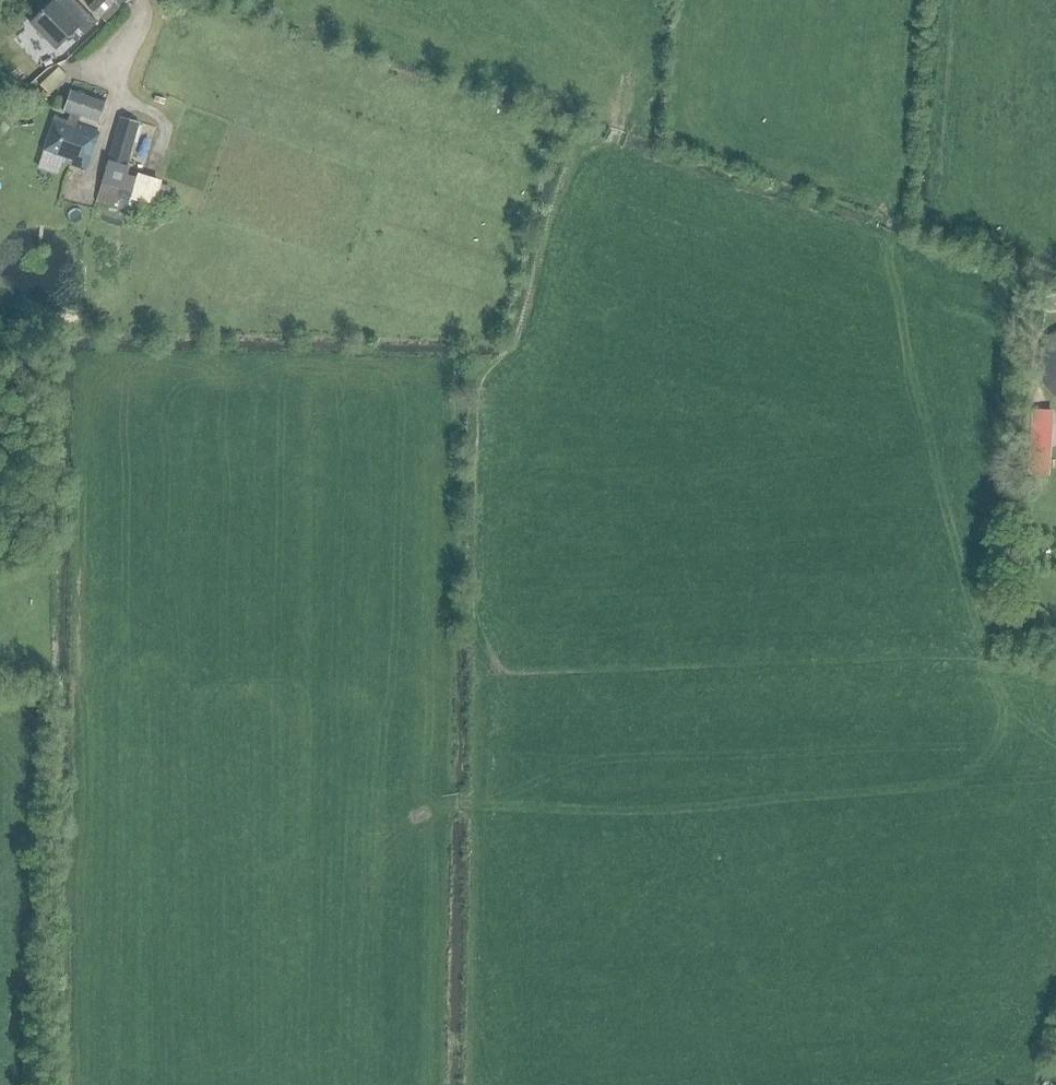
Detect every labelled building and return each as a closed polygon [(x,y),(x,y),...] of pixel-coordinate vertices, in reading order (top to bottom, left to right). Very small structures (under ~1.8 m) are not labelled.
[(30,23),(55,48),(76,27),(84,35),(96,22),(74,0),(56,0),(55,1),(54,0),(30,23)] [(97,16),(113,0),(95,0),(88,7),(97,16)] [(85,170),(98,132),(75,124),(77,116),(97,123),(104,102),(69,90),(62,111),(69,113),(66,121),(54,117),(42,150),(63,157),(62,162),(85,170)] [(143,169),(155,127),(119,117),(96,198),(126,207),(131,190),(156,197),(162,175),(143,169)] [(1051,340),(1046,348),(1043,357),(1043,367),(1045,376),(1049,384),(1055,391),(1055,392),(1055,335),(1051,340)] [(1029,474),(1050,475),(1054,410),(1032,409),(1029,474)]
